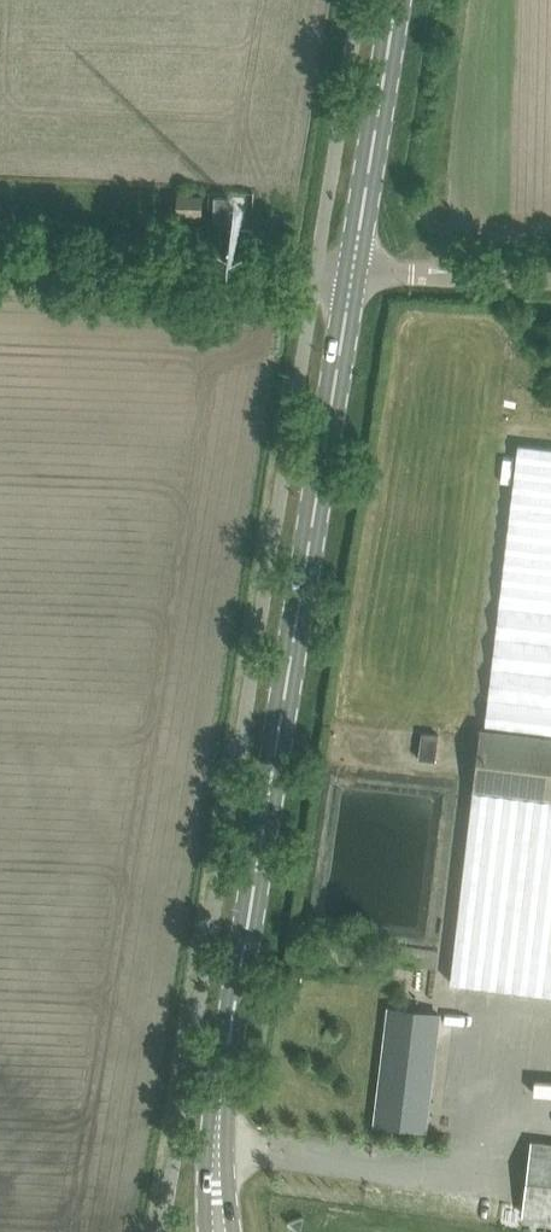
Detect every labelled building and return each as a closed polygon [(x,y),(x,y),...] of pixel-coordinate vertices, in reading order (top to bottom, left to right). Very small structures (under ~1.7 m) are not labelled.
[(177,212),(202,213),(203,196),(178,195),(177,212)] [(214,220),(228,221),(229,196),(215,196),(214,220)] [(455,968),(454,981),(550,992),(550,446),(518,442),(455,968)] [(419,758),(436,760),(439,734),(422,732),(419,758)] [(402,945),(400,963),(436,967),(438,950),(402,945)] [(390,1008),(376,1123),(400,1126),(425,1129),(439,1014),(434,1013),(390,1008)] [(524,1214),(550,1217),(550,1145),(532,1142),(524,1214)]
